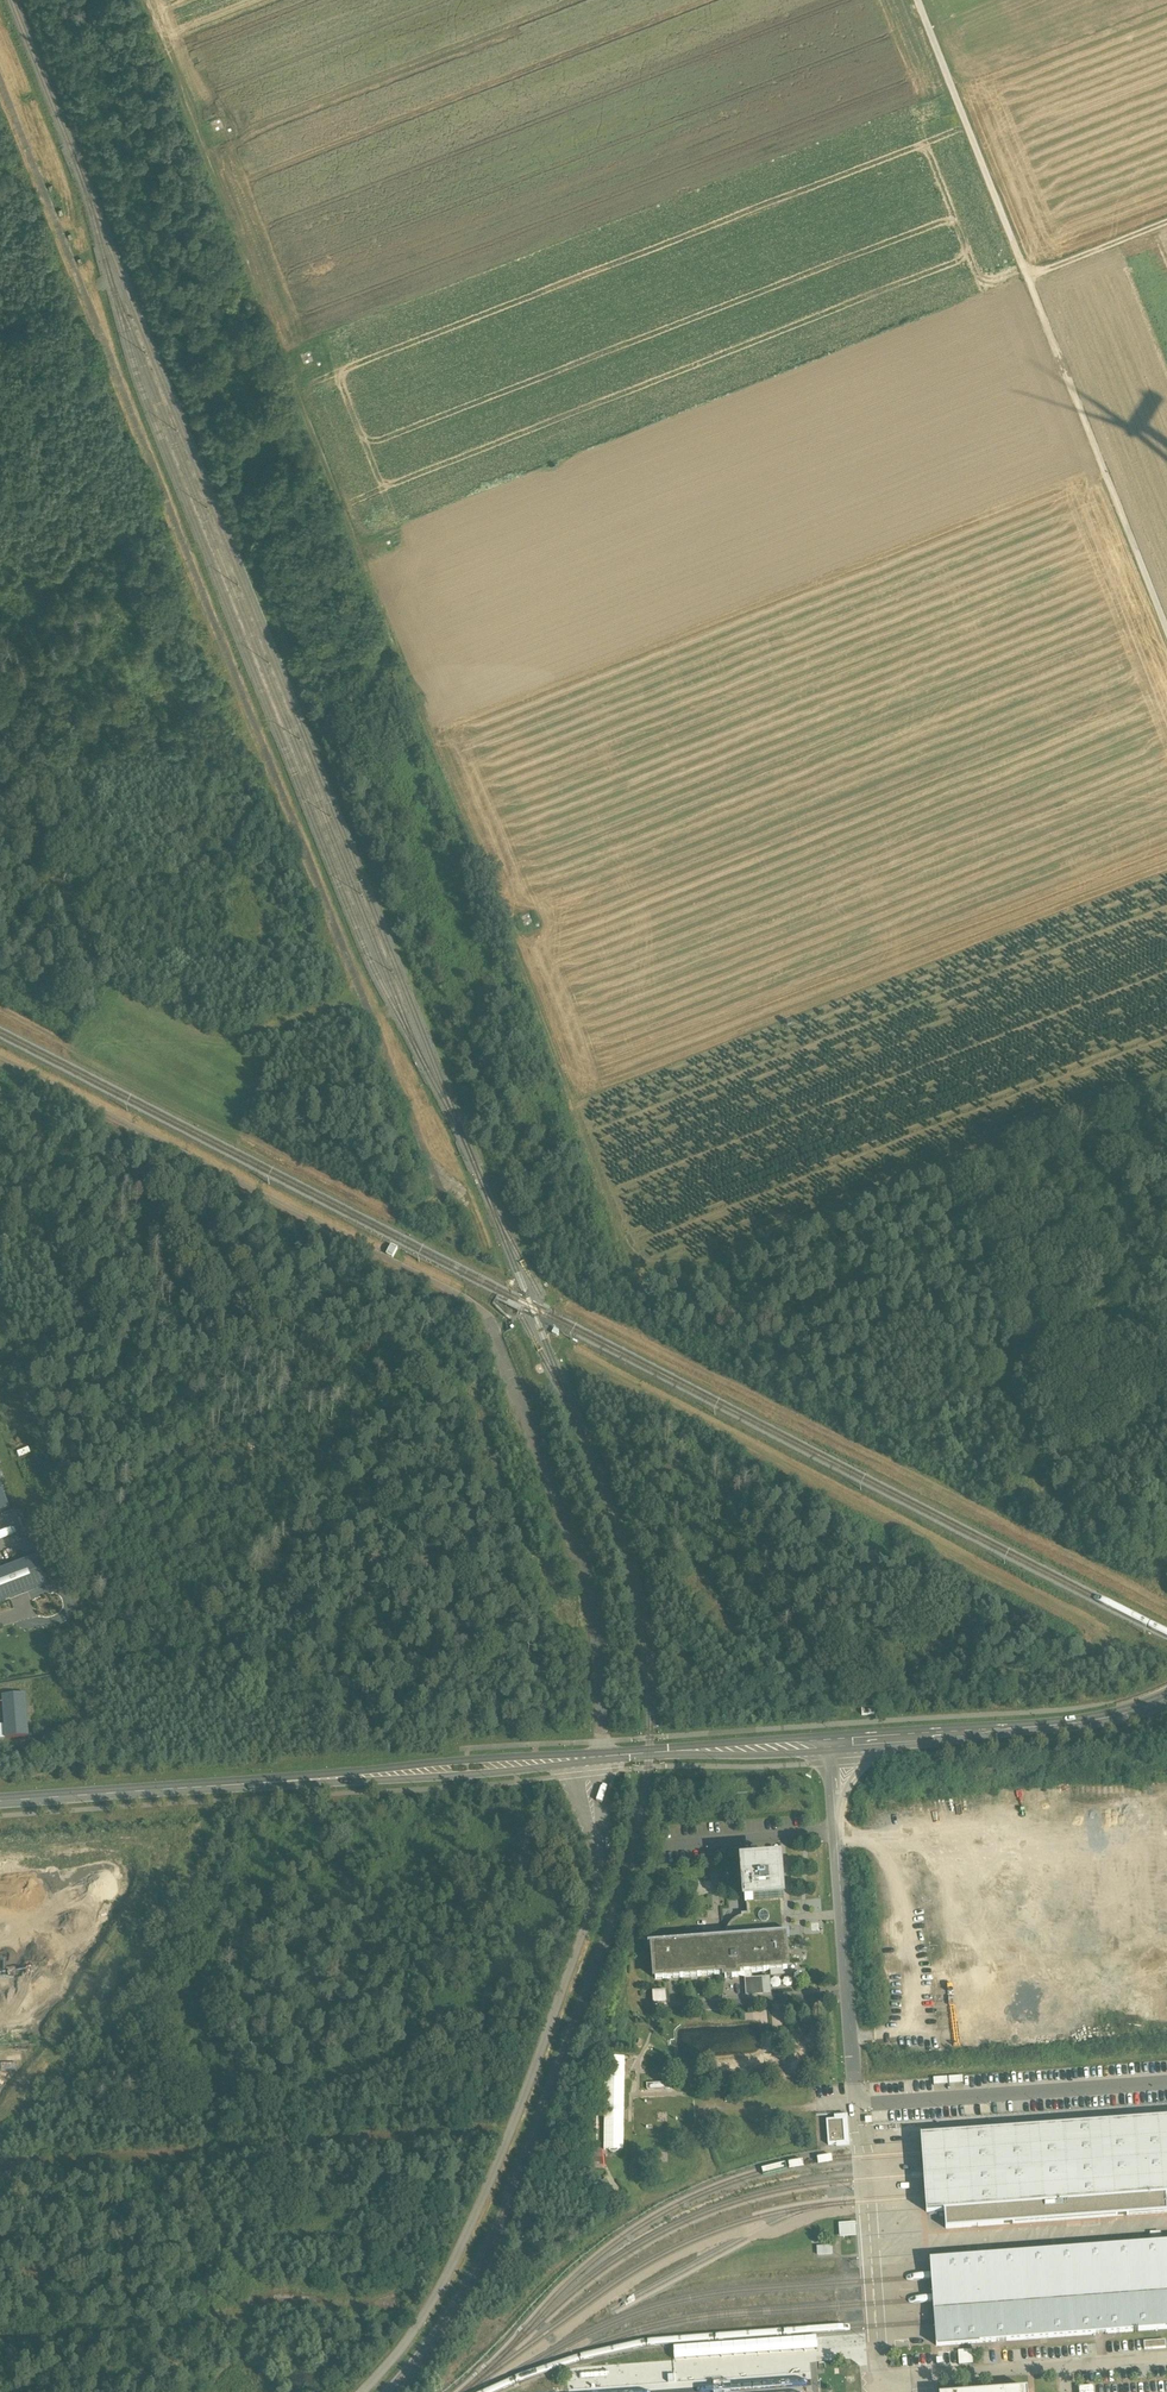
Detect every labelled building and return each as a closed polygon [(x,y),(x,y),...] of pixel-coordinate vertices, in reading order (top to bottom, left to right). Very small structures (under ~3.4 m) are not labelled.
[(67,919),(59,922),(63,933),(71,930),(67,919)] [(9,1510),(0,1485),(0,1513),(9,1510)] [(47,1586),(37,1559),(0,1573),(0,1604),(47,1586)] [(3,1697),(6,1740),(29,1739),(26,1695),(3,1697)] [(781,1863),(742,1866),(743,1885),(744,1885),(745,1905),(748,1905),(781,1903),(784,1902),(781,1863)] [(781,1903),(748,1905),(749,1917),(742,1917),(743,1919),(736,1922),(731,1927),(728,1934),(727,1941),(784,1936),(783,1922),(786,1922),(786,1916),(782,1916),(781,1903)] [(85,1935),(92,1923),(80,1915),(73,1928),(85,1935)] [(727,1941),(679,1944),(679,1941),(672,1942),(672,1945),(648,1947),(648,1948),(653,1948),(656,1980),(725,1975),(725,1979),(738,1978),(738,1974),(787,1970),(786,1956),(790,1956),(790,1950),(786,1950),(785,1938),(790,1937),(790,1936),(784,1936),(727,1941)] [(761,1980),(746,1981),(747,1989),(762,1988),(761,1980)] [(762,1988),(747,1989),(747,1996),(762,1995),(762,1988)] [(654,1993),(653,1993),(653,2005),(667,2004),(666,1992),(654,1993)] [(605,2080),(624,2080),(625,2059),(606,2059),(605,2080)] [(734,2075),(721,2077),(723,2087),(736,2086),(734,2075)] [(624,2080),(605,2080),(604,2151),(623,2152),(624,2080)] [(837,2150),(850,2149),(848,2117),(835,2118),(837,2150)] [(927,2214),(945,2213),(1166,2197),(1166,2120),(921,2138),(922,2155),(924,2177),(926,2199),(927,2214)] [(614,2193),(607,2180),(601,2184),(608,2196),(614,2193)] [(1166,2197),(945,2213),(946,2229),(1166,2213),(1166,2204),(1166,2197)] [(840,2223),(840,2237),(857,2236),(857,2222),(840,2223)] [(1152,2234),(1153,2242),(1161,2242),(1161,2233),(1152,2234)] [(933,2264),(934,2279),(936,2301),(937,2324),(939,2349),(1166,2331),(1166,2246),(933,2264)] [(819,2337),(673,2346),(674,2358),(819,2350),(819,2337)] [(974,2364),(973,2349),(959,2350),(959,2364),(974,2364)]
